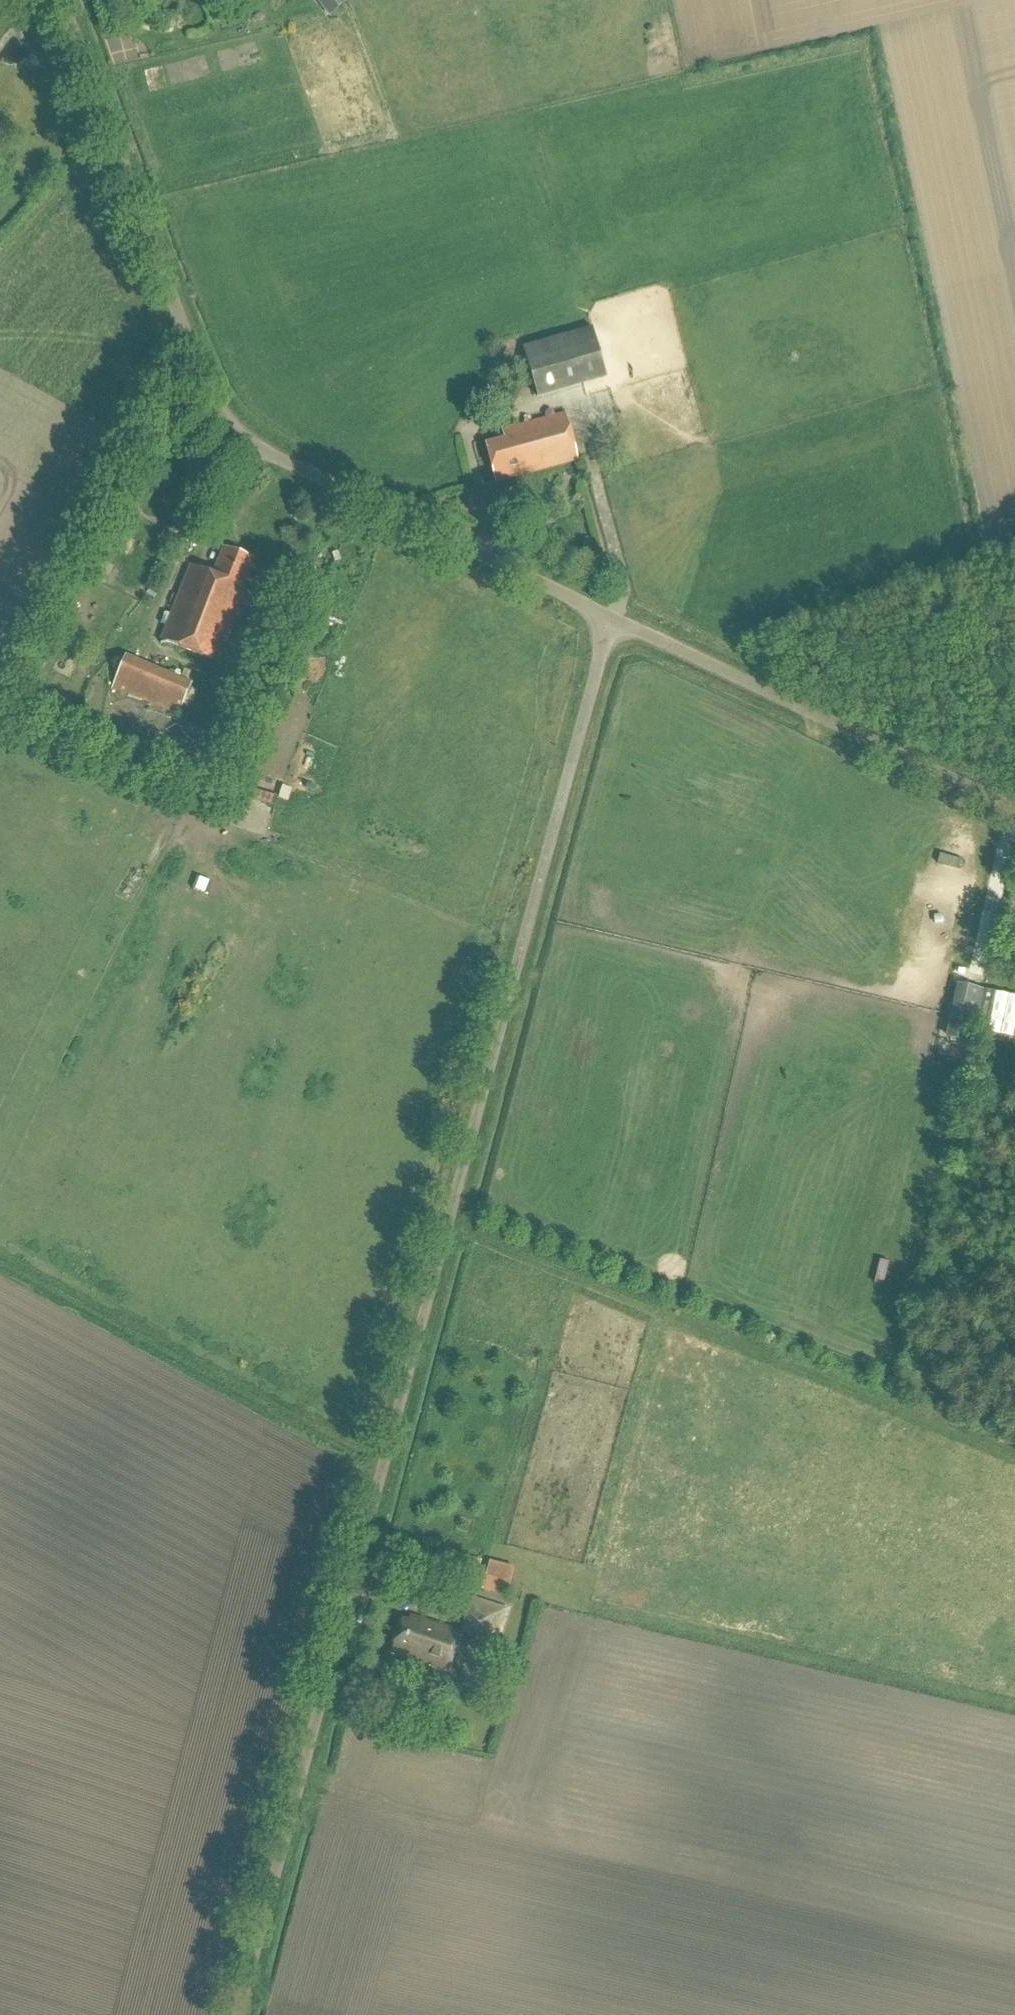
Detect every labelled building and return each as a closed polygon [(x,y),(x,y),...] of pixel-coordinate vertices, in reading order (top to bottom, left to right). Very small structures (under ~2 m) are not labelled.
[(523,346),(537,399),(606,378),(591,326),(523,346)] [(579,463),(567,415),(502,431),(506,448),(489,453),(497,484),(579,463)] [(220,549),(209,574),(186,564),(155,639),(213,663),(244,588),(241,587),(251,562),(220,549)] [(111,685),(179,713),(193,678),(126,650),(111,685)] [(956,976),(945,1031),(972,1037),(983,981),(956,976)] [(995,986),(987,1025),(1012,1029),(1014,1015),(1014,989),(995,986)] [(516,1589),(520,1560),(493,1556),(489,1586),(516,1589)] [(470,1591),(458,1627),(493,1639),(505,1604),(470,1591)] [(401,1622),(392,1649),(446,1666),(457,1633),(408,1617),(406,1623),(401,1622)]
